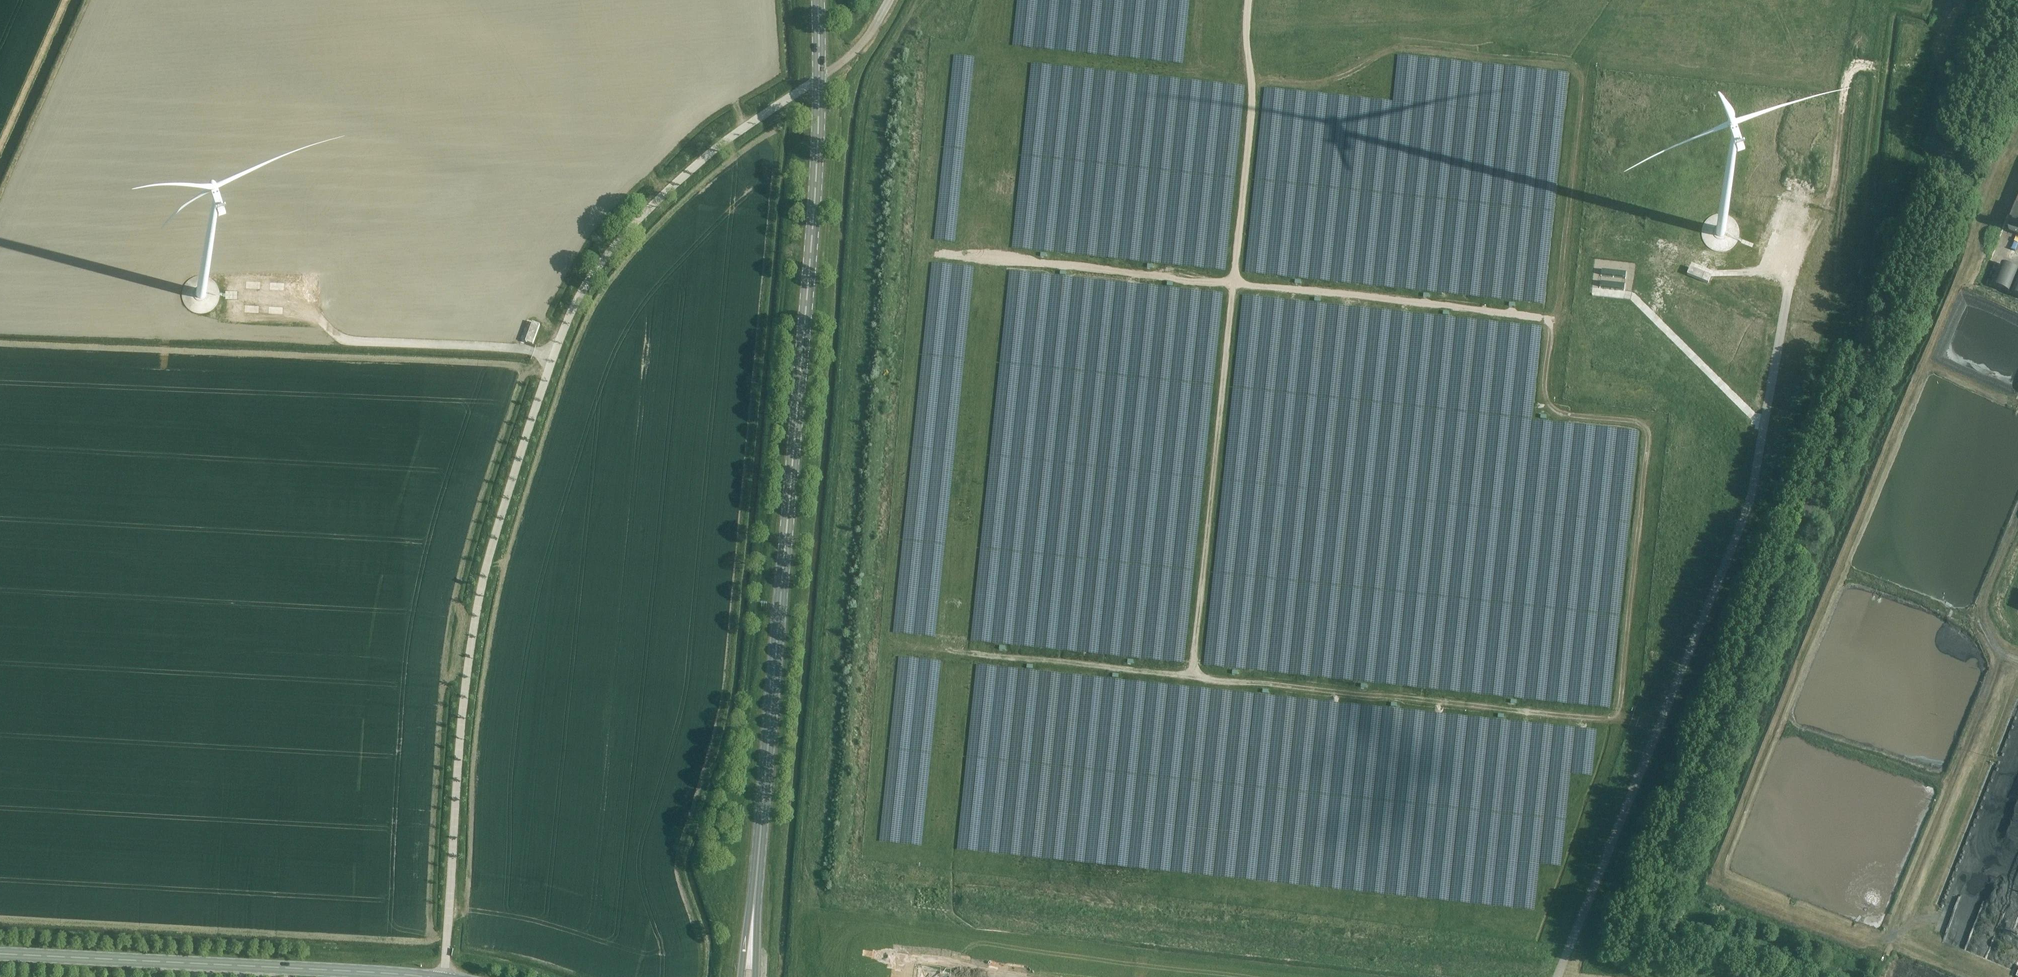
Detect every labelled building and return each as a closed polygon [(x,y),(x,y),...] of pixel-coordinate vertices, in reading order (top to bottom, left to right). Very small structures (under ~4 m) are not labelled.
[(2008,228),(2017,232),(2017,202),(2008,228)] [(1716,231),(1716,233),(1716,235),(1717,236),(1719,237),(1721,238),(1722,237),(1724,236),(1725,234),(1725,233),(1725,231),(1724,229),(1722,228),(1720,228),(1718,228),(1717,229),(1716,231)] [(1690,267),(1686,275),(1710,284),(1713,277),(1690,267)] [(196,293),(196,295),(196,297),(197,298),(199,299),(201,300),(203,299),(204,298),(205,296),(206,295),(205,293),(204,291),(203,290),(201,290),(199,290),(197,291),(196,293)] [(539,325),(533,323),(526,343),(532,345),(539,325)]
